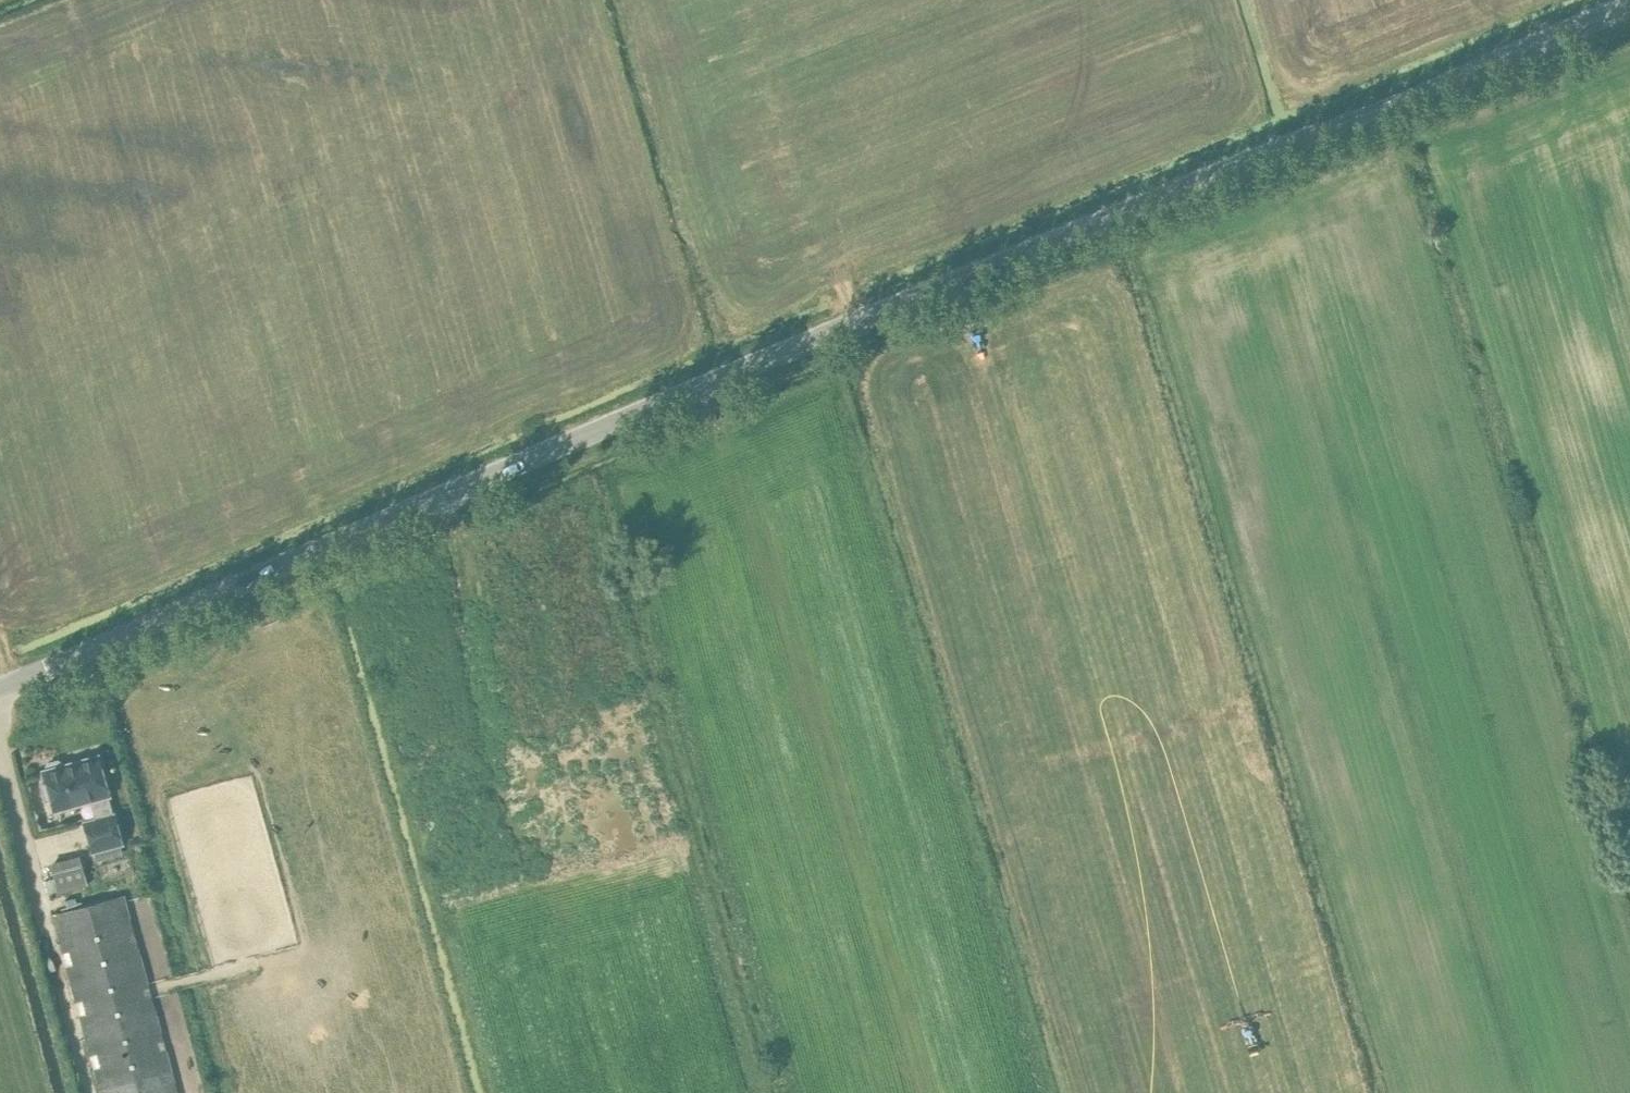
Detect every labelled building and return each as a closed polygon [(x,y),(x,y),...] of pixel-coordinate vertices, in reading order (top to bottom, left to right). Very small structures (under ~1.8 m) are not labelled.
[(45,770),(42,771),(46,783),(40,784),(45,800),(50,799),(53,810),(105,796),(110,815),(83,822),(92,852),(121,843),(113,814),(112,814),(106,795),(107,795),(96,755),(62,765),(61,763),(56,760),(47,763),(44,767),(45,770)] [(48,861),(52,890),(81,885),(77,856),(48,861)] [(124,894),(51,914),(100,1092),(179,1092),(124,894)]
